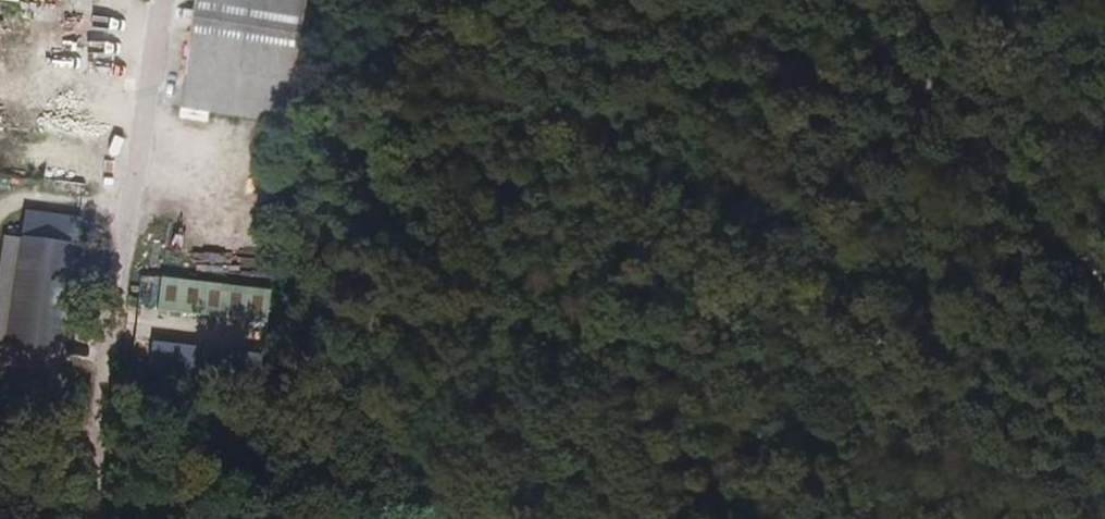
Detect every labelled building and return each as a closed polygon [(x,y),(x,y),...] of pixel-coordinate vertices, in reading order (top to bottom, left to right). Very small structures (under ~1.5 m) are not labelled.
[(298,126),(317,0),(205,0),(189,110),(298,126)] [(60,374),(84,220),(27,211),(22,239),(9,236),(0,288),(0,364),(60,374)] [(157,313),(267,319),(269,285),(159,279),(157,313)] [(137,372),(258,390),(262,357),(142,339),(137,372)] [(17,400),(19,385),(0,383),(0,398),(17,400)]
